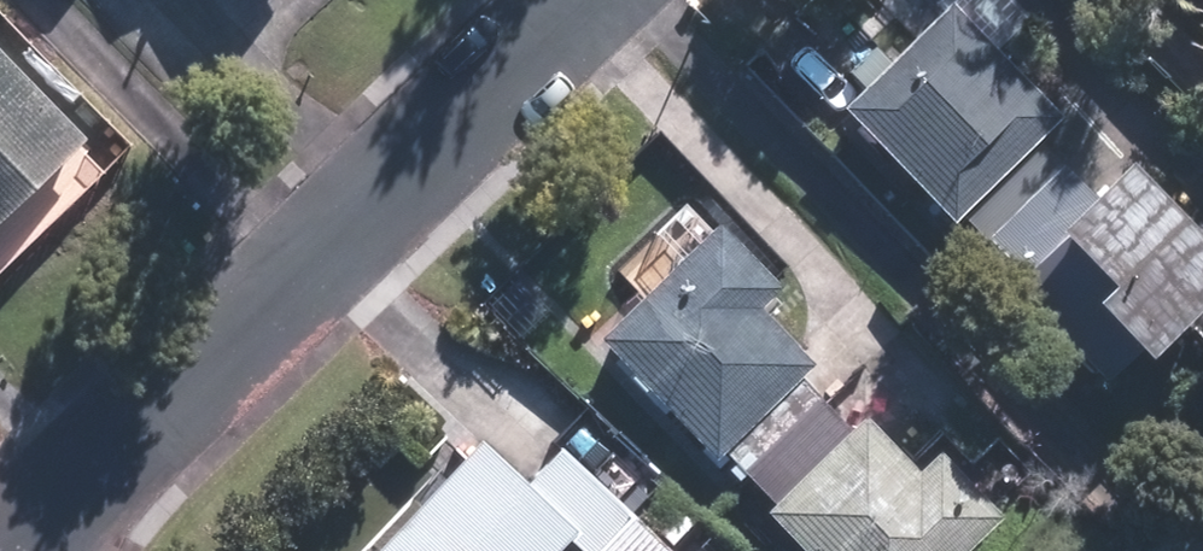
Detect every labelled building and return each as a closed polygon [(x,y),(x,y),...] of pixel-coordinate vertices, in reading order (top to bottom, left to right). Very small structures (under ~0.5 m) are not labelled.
[(1041,140),(1068,114),(957,0),(947,0),(841,103),(957,222),(969,209),(1041,140)] [(93,138),(0,43),(0,227),(93,138)] [(1078,216),(1097,198),(1041,140),(969,209),(1026,267),(1073,221),(1078,216)] [(1073,221),(1120,268),(1101,287),(1155,342),(1202,295),(1202,218),(1141,155),(1097,198),(1078,216),(1073,221)] [(787,277),(693,187),(659,223),(686,248),(606,330),(727,447),(818,353),(765,301),(787,277)] [(940,441),(914,466),(861,410),(851,420),(810,378),(726,459),(816,550),(971,550),(1010,513),(940,441)] [(573,537),(586,550),(595,550),(641,505),(532,395),(375,550),(559,550),(573,537)] [(676,543),(644,513),(608,550),(668,550),(676,543)]
